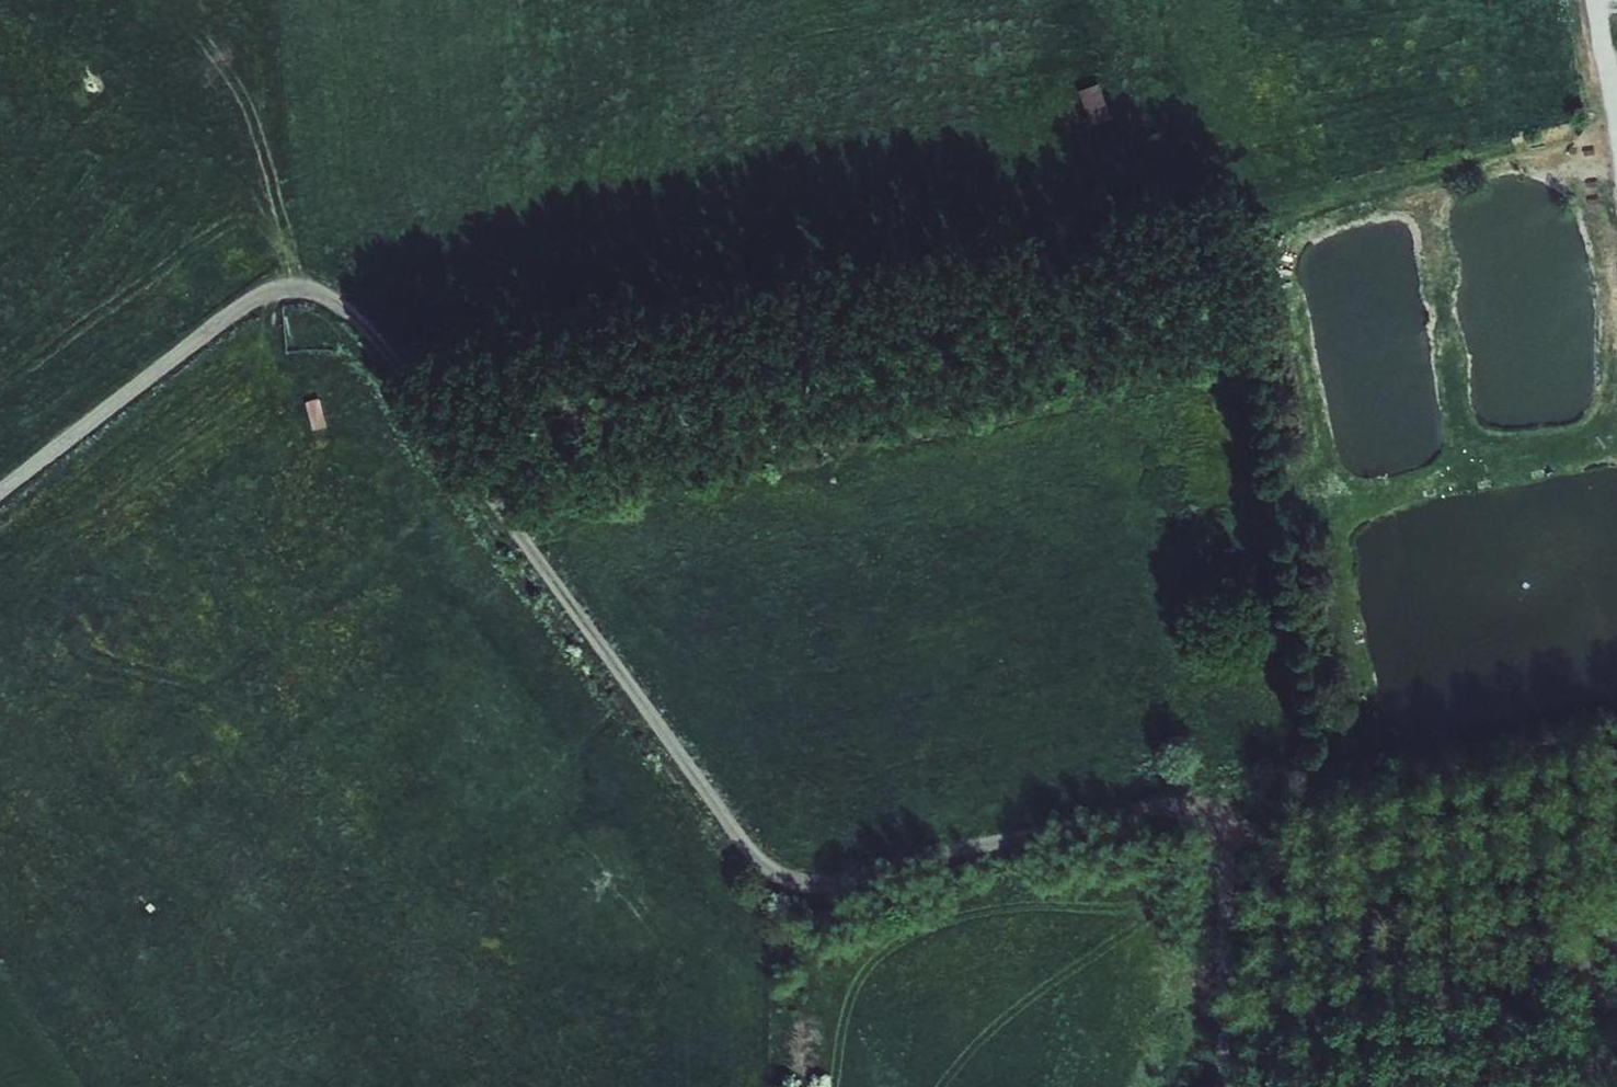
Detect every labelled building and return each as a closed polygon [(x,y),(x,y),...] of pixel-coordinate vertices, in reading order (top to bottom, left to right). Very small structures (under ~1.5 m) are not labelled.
[(1088,118),(1108,116),(1104,81),(1084,83),(1088,118)]
